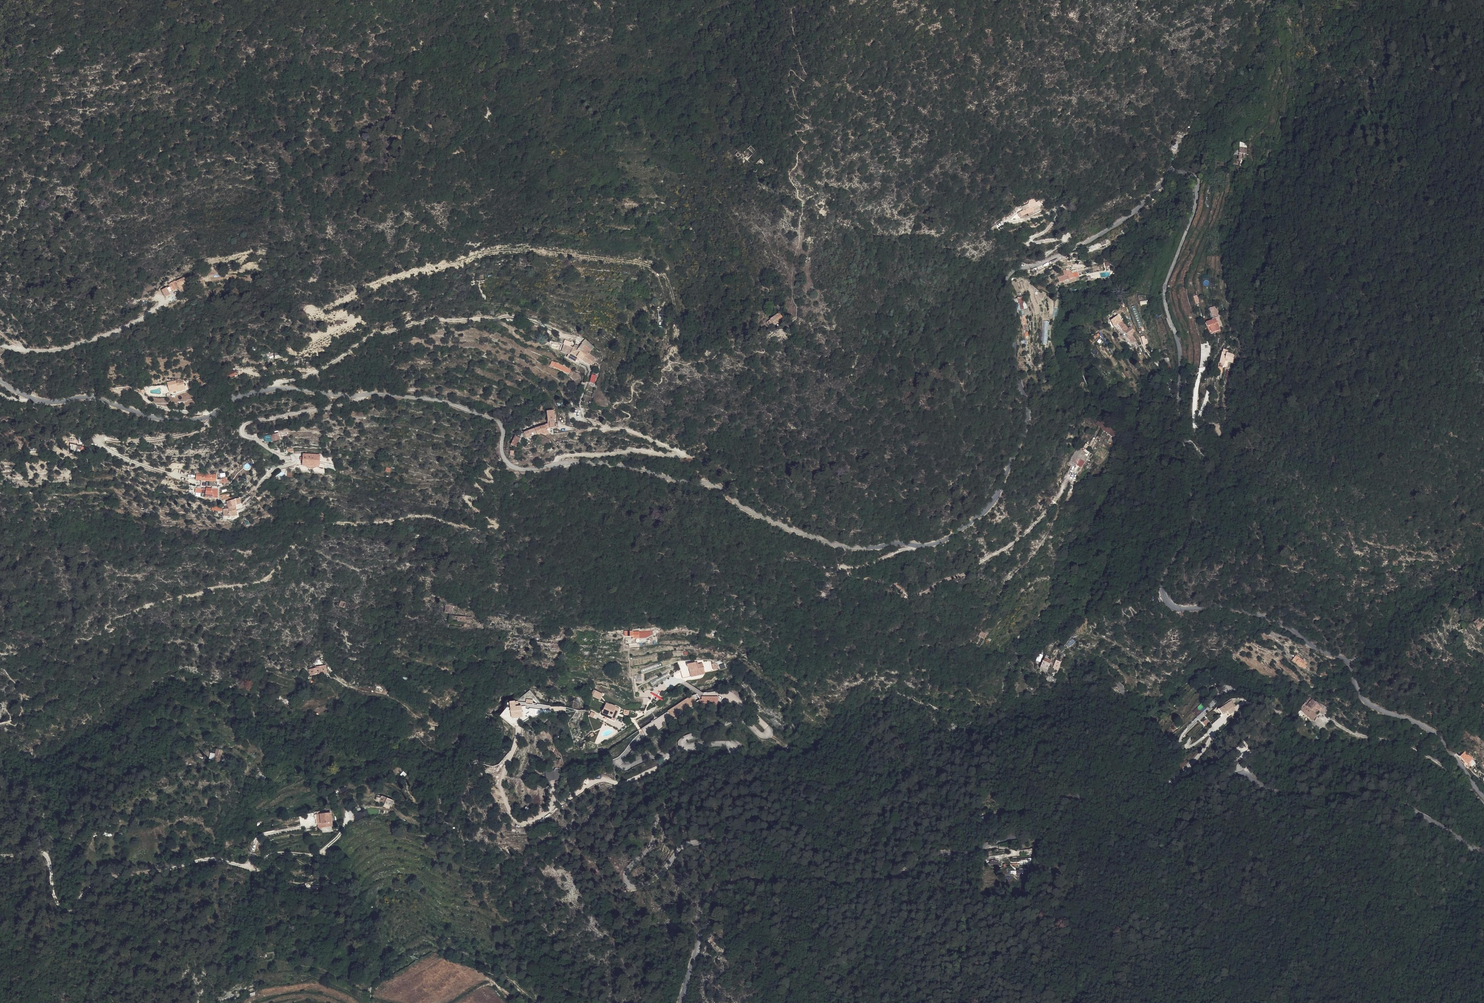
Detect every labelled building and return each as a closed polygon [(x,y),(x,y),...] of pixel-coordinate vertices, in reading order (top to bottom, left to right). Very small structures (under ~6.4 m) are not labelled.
[(1170,145),(1168,149),(1173,151),(1176,144),(1179,139),(1175,137),(1173,141),(1171,145),(1170,145)] [(747,149),(752,155),(756,151),(751,146),(747,149)] [(747,149),(742,154),(748,159),(752,155),(747,149)] [(1238,157),(1238,156),(1242,157),(1243,151),(1236,149),(1234,157),(1238,157)] [(755,165),(758,169),(763,164),(760,161),(755,165)] [(1017,208),(1015,211),(1016,212),(1022,208),(1024,211),(1020,213),(1023,217),(1028,214),(1040,207),(1038,205),(1041,203),(1038,200),(1035,201),(1033,198),(1032,199),(1031,198),(1029,200),(1028,204),(1022,208),(1021,206),(1019,208),(1017,208)] [(997,230),(992,235),(995,239),(1001,234),(997,230)] [(1058,278),(1060,284),(1062,283),(1078,277),(1076,272),(1058,278)] [(1079,280),(1078,277),(1062,283),(1066,285),(1079,280)] [(176,281),(169,284),(170,286),(167,288),(167,287),(161,289),(164,296),(170,294),(169,292),(172,290),(172,291),(179,288),(180,291),(189,287),(186,278),(177,282),(176,281)] [(1016,304),(1022,316),(1024,316),(1022,296),(1017,297),(1017,298),(1017,305),(1016,304)] [(1213,304),(1207,306),(1210,314),(1216,313),(1213,304)] [(774,315),(779,321),(783,318),(779,312),(774,315)] [(1205,325),(1207,324),(1210,331),(1221,327),(1219,321),(1218,321),(1215,314),(1209,317),(1209,318),(1203,320),(1205,325)] [(770,319),(774,325),(779,321),(774,315),(770,319)] [(766,322),(770,328),(774,325),(770,319),(766,322)] [(1130,335),(1135,331),(1131,326),(1126,330),(1130,335)] [(565,340),(561,351),(569,354),(572,347),(570,346),(571,342),(565,340)] [(575,356),(588,364),(590,361),(586,358),(588,354),(589,354),(590,352),(588,349),(588,348),(584,345),(580,351),(577,350),(575,356)] [(1222,362),(1222,365),(1225,365),(1226,360),(1231,360),(1231,352),(1229,351),(1228,357),(1223,356),(1222,362)] [(590,361),(588,364),(592,366),(595,362),(596,359),(589,354),(588,354),(586,358),(590,361)] [(555,367),(565,372),(567,368),(557,363),(555,367)] [(614,376),(609,375),(605,391),(610,393),(614,376)] [(184,378),(167,381),(169,390),(176,388),(177,391),(177,392),(186,390),(184,382),(184,378)] [(547,424),(545,425),(546,429),(549,428),(553,428),(554,422),(555,417),(555,412),(549,411),(547,424)] [(1100,417),(1095,424),(1113,437),(1118,430),(1100,417)] [(546,429),(545,425),(537,427),(538,434),(544,437),(547,436),(546,429)] [(537,427),(522,431),(524,437),(538,434),(537,427)] [(278,434),(270,436),(272,443),(280,441),(278,434)] [(520,438),(514,435),(511,444),(517,446),(520,438)] [(1083,451),(1076,448),(1071,462),(1077,464),(1082,466),(1088,450),(1084,449),(1083,451)] [(319,454),(302,454),(302,463),(305,463),(308,465),(313,465),(316,463),(319,464),(319,454)] [(200,496),(212,497),(212,489),(206,489),(206,490),(201,490),(201,494),(200,496)] [(231,518),(238,517),(237,510),(236,507),(229,507),(229,509),(230,517),(231,518)] [(449,614),(453,608),(447,604),(444,610),(449,614)] [(463,625),(465,625),(466,618),(450,617),(449,624),(463,625)] [(1481,621),(1480,621),(1478,618),(1473,621),(1475,625),(1478,630),(1480,628),(1483,626),(1483,625),(1481,621)] [(1308,665),(1309,663),(1299,655),(1296,660),(1308,669),(1310,667),(1308,665)] [(685,676),(688,676),(690,676),(689,673),(704,671),(702,663),(696,665),(689,665),(682,666),(680,666),(682,676),(685,676)] [(589,697),(595,701),(598,694),(591,691),(589,697)] [(700,705),(718,705),(718,696),(700,696),(700,705)] [(688,697),(678,704),(682,710),(692,704),(688,697)] [(1313,720),(1318,715),(1316,713),(1319,710),(1320,711),(1324,714),(1326,712),(1328,710),(1328,708),(1325,705),(1317,701),(1317,702),(1310,697),(1301,708),(1301,710),(1313,720)] [(522,716),(551,713),(550,703),(533,705),(532,699),(525,700),(526,702),(521,702),(522,716)] [(1229,702),(1218,710),(1222,715),(1227,710),(1229,713),(1234,709),(1229,702)] [(602,714),(611,717),(614,710),(615,707),(613,707),(605,704),(602,714)] [(667,711),(672,718),(680,712),(676,705),(667,711)] [(614,721),(617,711),(614,710),(611,717),(602,714),(601,717),(610,720),(614,721)] [(213,761),(219,762),(222,750),(217,748),(213,761)] [(1465,751),(1460,756),(1467,764),(1473,758),(1465,751)] [(1450,770),(1455,766),(1450,759),(1445,762),(1450,770)] [(547,781),(561,779),(559,767),(555,768),(555,771),(546,772),(547,781)] [(377,793),(374,797),(383,802),(386,797),(377,793)] [(353,814),(355,820),(365,817),(363,811),(353,814)] [(319,814),(321,823),(318,824),(319,828),(333,825),(329,812),(319,814)]
